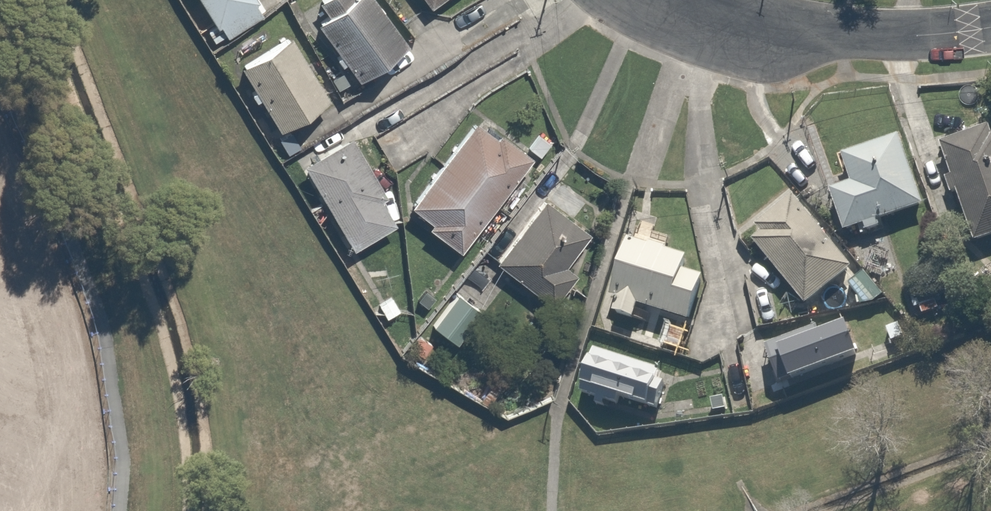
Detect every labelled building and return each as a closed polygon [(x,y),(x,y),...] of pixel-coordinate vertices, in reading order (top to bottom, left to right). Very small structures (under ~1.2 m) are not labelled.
[(220,46),(290,4),(287,0),(193,0),(220,46)] [(361,86),(411,47),(374,0),(319,0),(314,4),(325,18),(315,26),(361,86)] [(431,10),(444,0),(423,0),(431,10)] [(294,40),(239,72),(287,154),(342,122),(294,40)] [(427,233),(459,260),(537,166),(522,153),(482,120),(408,210),(431,229),(427,233)] [(941,146),(951,175),(943,178),(951,200),(957,197),(975,244),(990,238),(990,127),(941,146)] [(898,137),(841,158),(853,189),(829,198),(844,239),(924,209),(898,137)] [(344,141),(301,170),(355,252),(398,223),(344,141)] [(760,236),(749,245),(808,312),(856,270),(791,196),(754,229),(760,236)] [(568,269),(590,241),(543,204),(492,269),(554,317),(582,281),(568,269)] [(665,344),(688,351),(712,269),(626,243),(602,325),(636,335),(641,317),(670,326),(665,344)] [(863,278),(849,290),(869,312),(882,300),(863,278)] [(482,312),(453,293),(429,329),(458,348),(482,312)] [(815,328),(761,350),(778,392),(860,359),(848,331),(820,342),(815,328)] [(669,375),(591,346),(574,392),(652,420),(669,375)]
